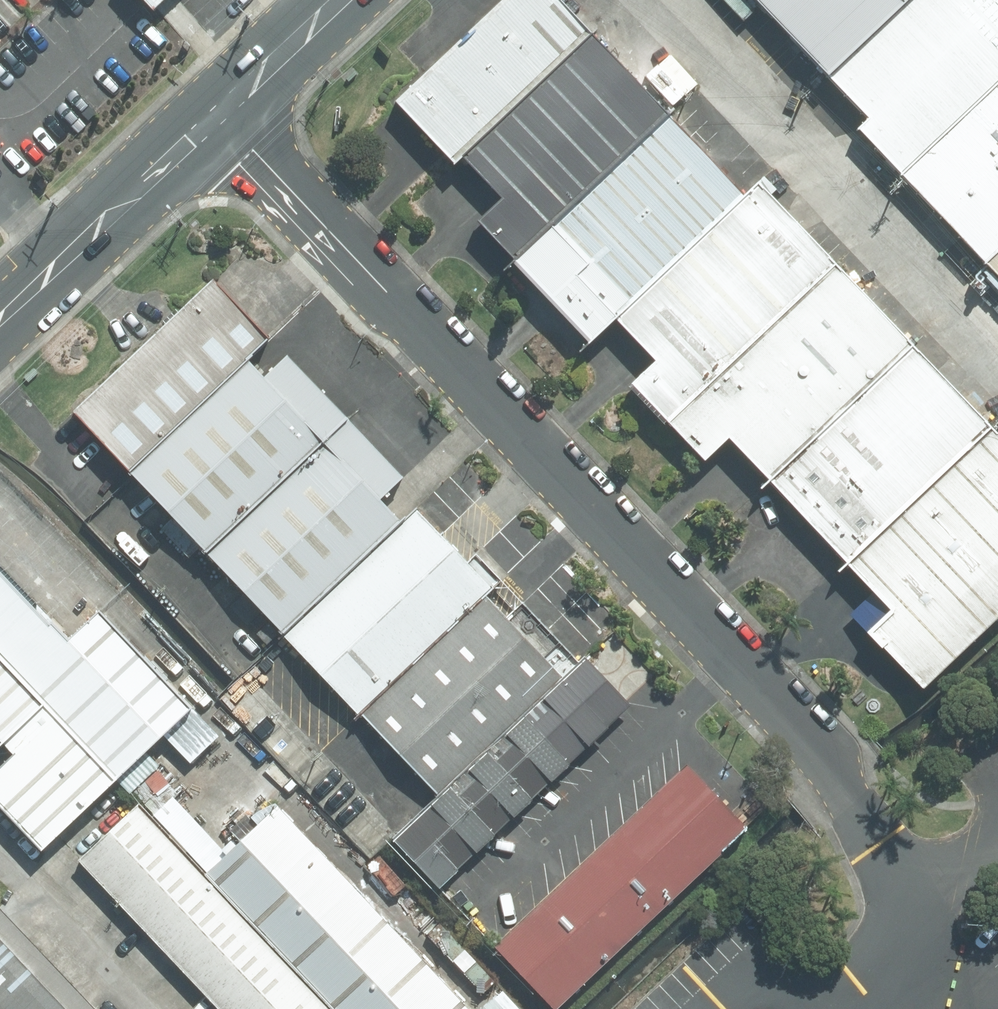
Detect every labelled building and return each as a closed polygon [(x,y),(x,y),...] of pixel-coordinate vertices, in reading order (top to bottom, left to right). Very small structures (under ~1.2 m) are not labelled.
[(144,24),(171,0),(122,0),(144,24)] [(557,0),(482,0),(382,95),(442,158),(582,26),(557,0)] [(818,81),(819,81),(906,0),(741,0),(818,81)] [(997,253),(997,12),(996,14),(982,0),(906,0),(819,81),(861,126),(851,136),(979,270),(997,253)] [(656,112),(581,30),(450,156),(488,195),(463,219),(502,260),(656,112)] [(665,110),(510,256),(586,336),(741,189),(665,110)] [(832,262),(754,180),(612,315),(649,355),(625,377),(665,420),(832,262)] [(979,270),(997,291),(997,253),(979,270)] [(911,345),(833,264),(665,423),(701,460),(726,438),(767,481),(911,345)] [(263,349),(206,288),(67,417),(124,478),(241,369),(263,349)] [(916,352),(772,488),(849,570),(993,434),(916,352)] [(241,369),(124,478),(205,565),(322,456),(241,369)] [(846,579),(865,600),(844,620),(851,629),(852,627),(867,645),(864,647),(879,664),(881,662),(919,705),(997,631),(997,451),(990,442),(846,579)] [(322,456),(205,565),(273,637),(390,528),(322,456)] [(409,511),(273,637),(351,720),(477,603),(487,594),(409,511)] [(190,719),(95,618),(65,646),(0,578),(0,757),(5,762),(0,767),(0,805),(46,854),(190,719)] [(477,603),(351,720),(432,806),(558,690),(477,603)] [(574,675),(558,690),(432,806),(389,846),(435,894),(619,723),(574,675)] [(672,763),(477,944),(539,1008),(550,1008),(739,834),(672,763)] [(203,877),(136,806),(69,868),(201,1008),(327,1008),(203,877)] [(273,813),(203,877),(327,1008),(457,1008),(273,813)] [(0,906),(0,1008),(97,1008),(0,906)]
